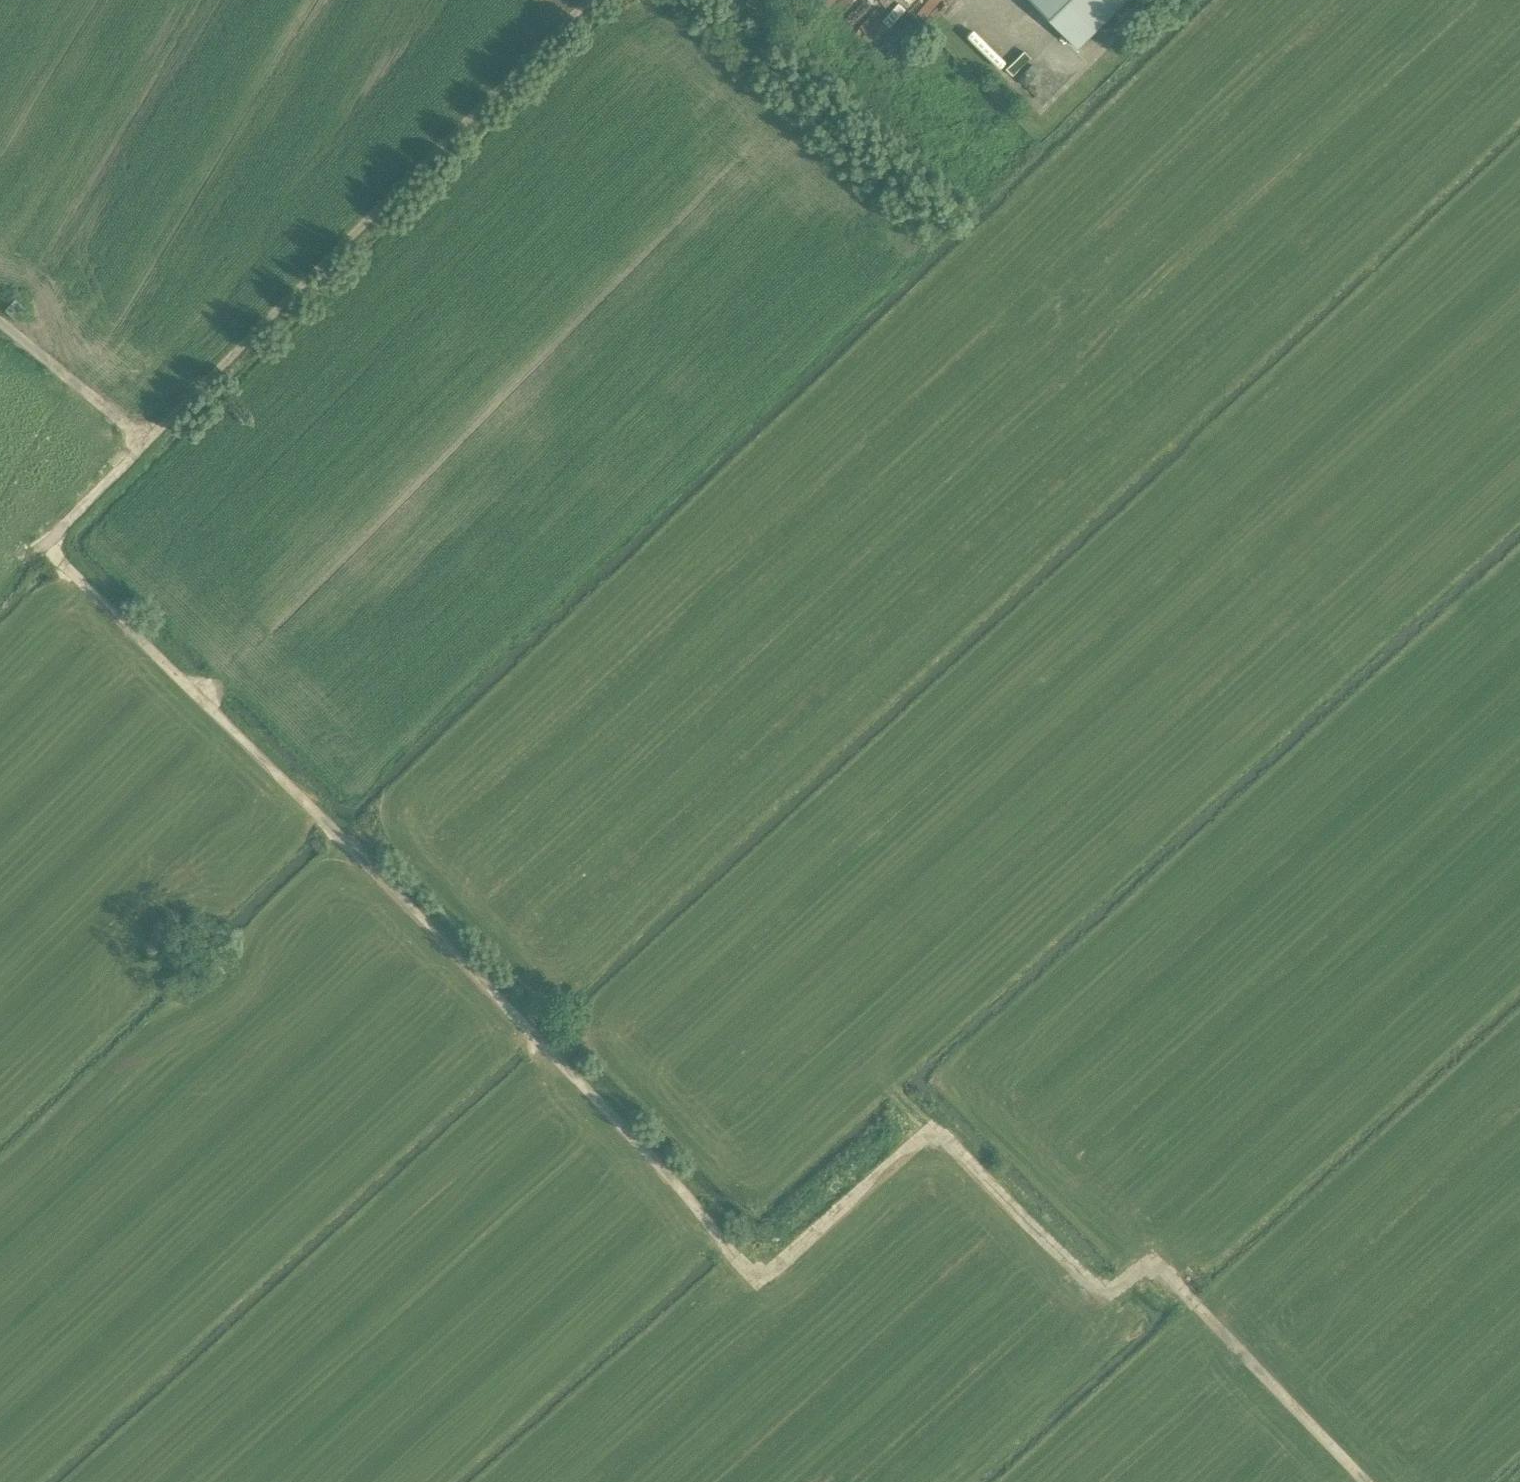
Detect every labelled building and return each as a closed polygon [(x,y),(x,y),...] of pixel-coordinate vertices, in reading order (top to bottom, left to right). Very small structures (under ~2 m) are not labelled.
[(772,0),(742,0),(765,13),(772,0)] [(1128,0),(1030,0),(1078,49),(1128,0)] [(16,299),(5,311),(9,314),(10,315),(15,319),(21,312),(25,308),(16,299)]
